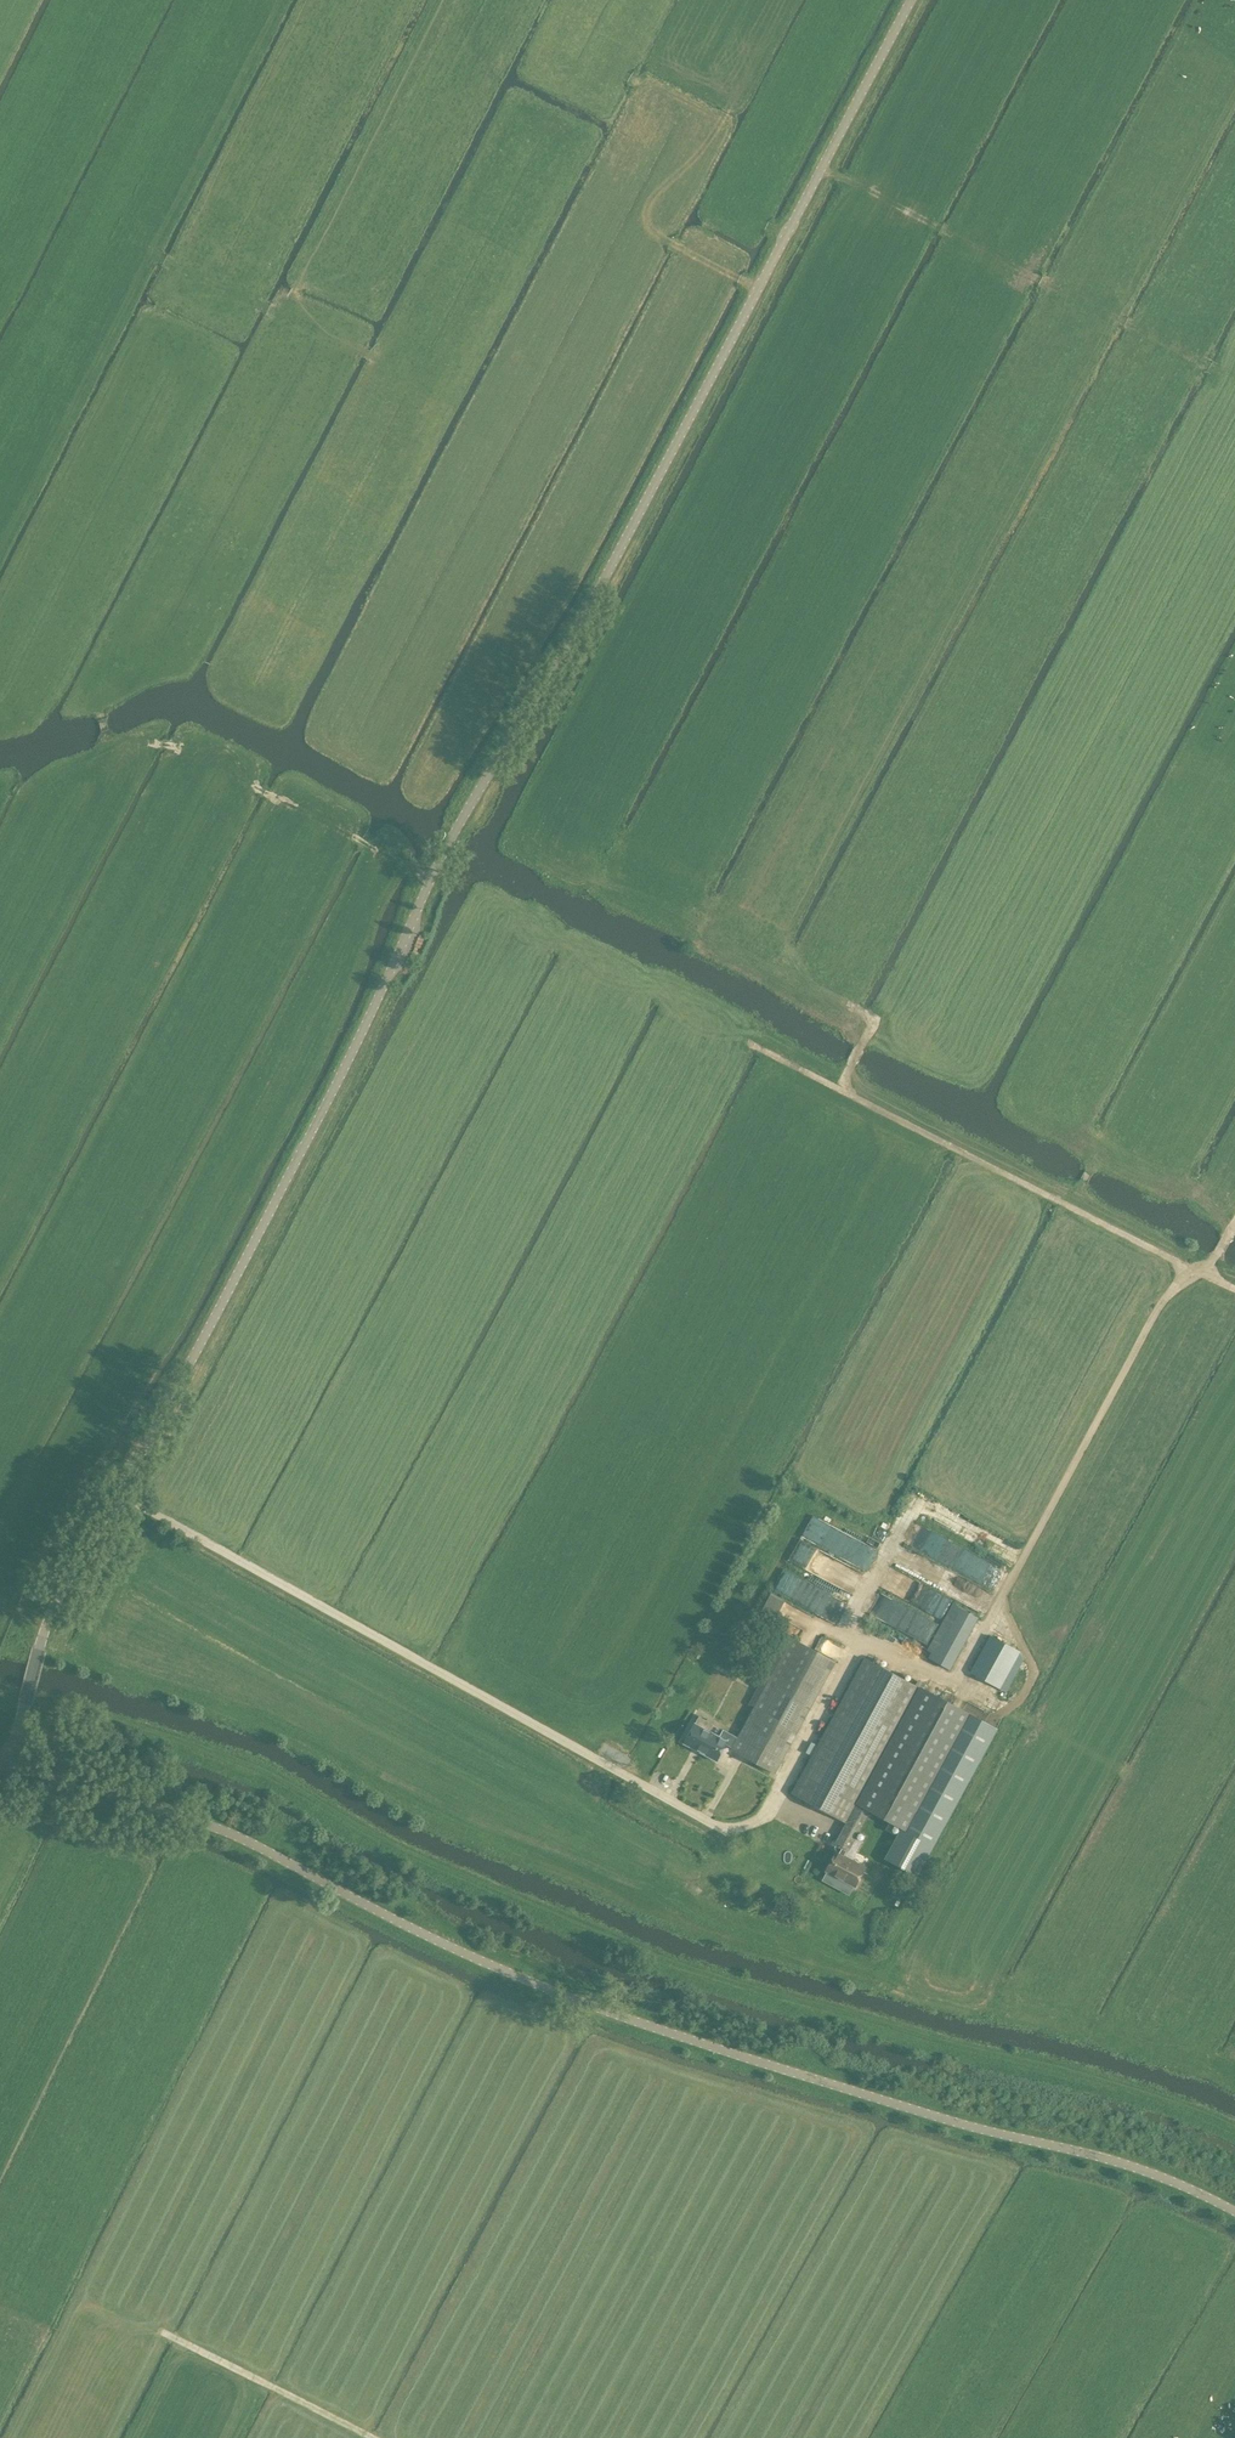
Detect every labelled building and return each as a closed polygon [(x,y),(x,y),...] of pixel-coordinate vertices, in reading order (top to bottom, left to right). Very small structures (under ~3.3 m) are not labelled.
[(849,1562),(859,1534),(812,1517),(803,1540),(800,1539),(791,1565),(857,1590),(865,1568),(849,1562)] [(790,1575),(780,1599),(839,1622),(848,1598),(790,1575)] [(928,1657),(950,1668),(978,1616),(956,1605),(928,1657)] [(695,1724),(684,1743),(717,1761),(727,1742),(734,1745),(731,1750),(775,1773),(836,1661),(787,1635),(753,1697),(749,1704),(754,1707),(738,1738),(724,1730),(720,1736),(711,1731),(714,1725),(700,1716),(695,1724)] [(970,1672),(999,1688),(1020,1651),(991,1635),(970,1672)] [(865,1658),(792,1793),(846,1823),(835,1843),(840,1845),(849,1850),(870,1811),(900,1827),(902,1829),(886,1859),(917,1876),(997,1729),(974,1716),(921,1688),(865,1658)] [(836,1852),(826,1871),(855,1887),(866,1867),(845,1856),(849,1850),(840,1845),(837,1852),(836,1852)]
